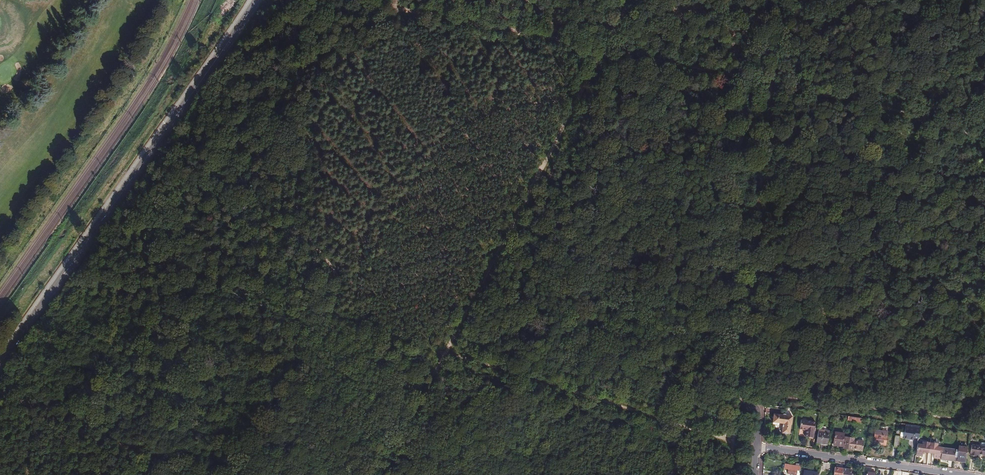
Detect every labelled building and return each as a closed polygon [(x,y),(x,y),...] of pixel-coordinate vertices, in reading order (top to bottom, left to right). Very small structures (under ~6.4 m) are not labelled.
[(788,427),(789,419),(783,418),(781,417),(779,416),(778,417),(770,416),(770,425),(779,426),(778,435),(786,436),(787,427),(788,427)] [(811,441),(813,425),(799,423),(798,432),(804,433),(803,440),(811,441)] [(918,431),(918,428),(899,426),(897,439),(901,440),(901,442),(911,443),(911,441),(916,442),(918,431)] [(824,447),(826,433),(817,432),(815,446),(824,447)] [(872,446),(875,446),(880,447),(883,447),(885,434),(873,433),(872,446)] [(840,449),(842,437),(832,436),(831,447),(840,449)] [(860,452),(861,442),(843,440),(842,450),(850,451),(850,450),(860,452)] [(920,447),(915,446),(914,458),(920,458),(921,456),(921,454),(923,454),(927,455),(928,445),(921,444),(920,447)] [(936,446),(928,445),(927,455),(933,455),(932,460),(939,461),(940,450),(940,449),(935,449),(936,446)] [(983,458),(984,449),(970,447),(969,456),(969,457),(969,459),(974,460),(974,457),(983,458)] [(956,452),(954,451),(952,462),(952,463),(955,463),(955,459),(964,460),(965,449),(957,448),(956,452)] [(954,451),(940,450),(939,461),(944,462),(944,461),(952,462),(954,451)]
